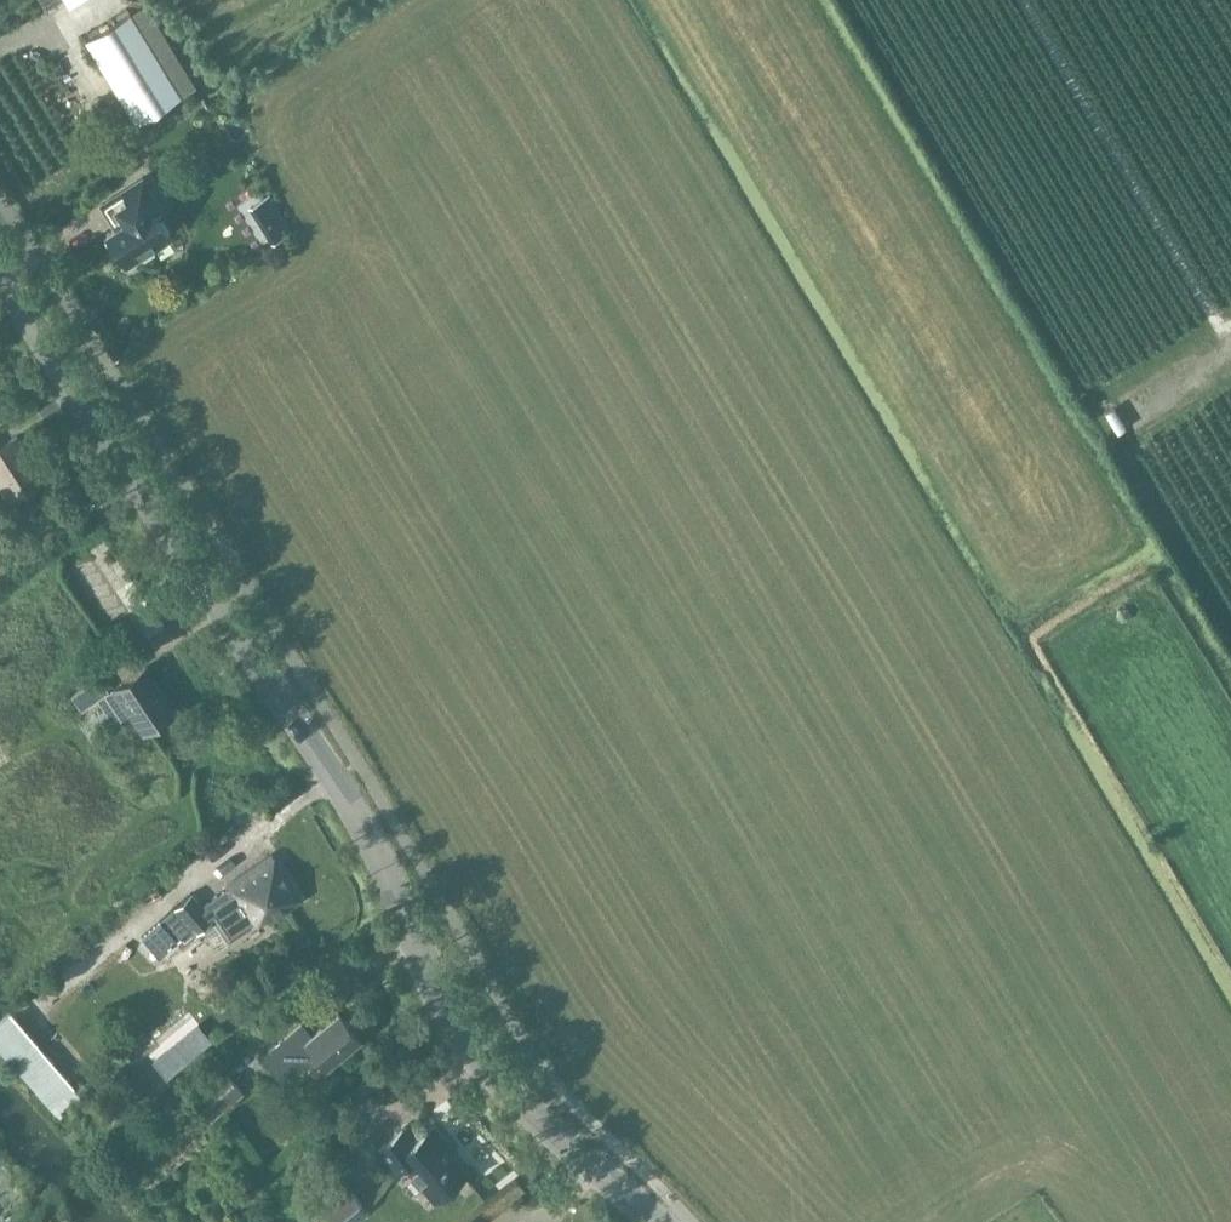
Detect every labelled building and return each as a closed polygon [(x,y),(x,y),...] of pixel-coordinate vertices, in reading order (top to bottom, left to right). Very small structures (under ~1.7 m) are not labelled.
[(87,39),(103,65),(136,120),(181,93),(131,13),(87,39)] [(106,200),(116,215),(120,212),(125,220),(106,232),(127,265),(170,237),(151,207),(158,203),(142,177),(106,200)] [(1145,390),(1118,405),(1122,413),(1150,398),(1145,390)] [(10,498),(44,477),(17,435),(0,446),(0,482),(10,498)] [(114,723),(130,712),(143,731),(174,710),(145,666),(109,691),(99,675),(71,694),(81,710),(98,699),(114,723)] [(231,891),(214,903),(221,914),(235,935),(253,924),(266,915),(269,920),(302,898),(273,854),(227,884),(231,891)] [(162,920),(143,937),(160,956),(179,939),(184,945),(213,919),(204,909),(191,895),(162,920)] [(0,1022),(0,1048),(51,1107),(75,1086),(35,1041),(11,1012),(0,1022)] [(270,1053),(262,1060),(280,1081),(288,1075),(316,1052),(327,1066),(362,1037),(341,1012),(312,1035),(302,1024),(302,1023),(282,1039),(284,1042),(270,1053)] [(167,1076),(212,1039),(199,1023),(154,1061),(167,1076)] [(245,1095),(226,1071),(192,1099),(211,1122),(245,1095)] [(406,1163),(436,1198),(467,1172),(444,1144),(447,1141),(434,1125),(414,1142),(404,1130),(379,1150),(397,1171),(406,1163)] [(323,1221),(355,1221),(370,1210),(351,1188),(318,1216),(323,1221)]
